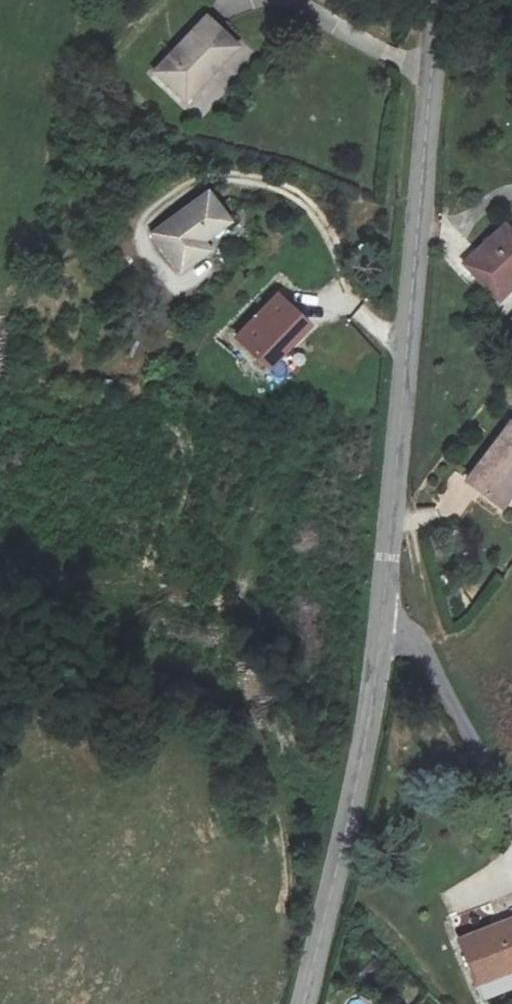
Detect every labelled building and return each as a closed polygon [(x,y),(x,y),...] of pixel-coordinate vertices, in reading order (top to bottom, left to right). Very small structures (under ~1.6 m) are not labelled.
[(206,13),(155,67),(189,98),(239,44),(206,13)] [(211,191),(150,235),(178,274),(208,252),(199,240),(230,218),(211,191)] [(464,260),(498,298),(511,286),(511,226),(508,221),(464,260)] [(280,294),(239,335),(275,370),(316,329),(280,294)] [(470,478),(505,506),(511,498),(511,427),(470,478)] [(459,941),(477,986),(511,972),(511,920),(459,941)]
